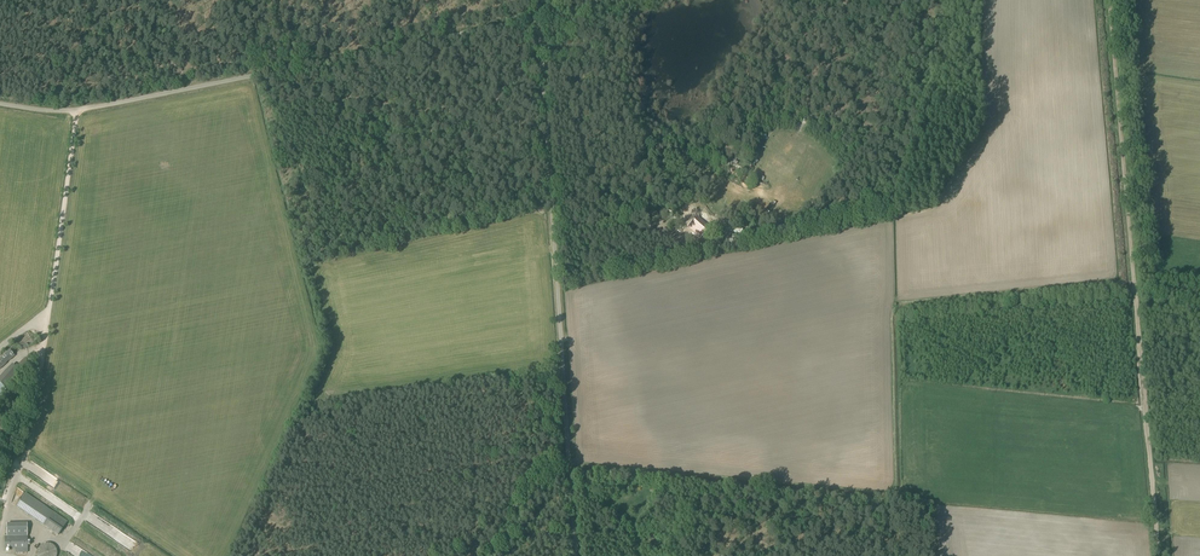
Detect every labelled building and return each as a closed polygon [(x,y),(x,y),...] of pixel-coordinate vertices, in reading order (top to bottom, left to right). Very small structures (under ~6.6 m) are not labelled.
[(709,235),(715,224),(700,217),(695,228),(709,235)] [(5,355),(9,360),(10,360),(14,356),(9,350),(4,355),(5,355)] [(28,355),(25,359),(25,358),(15,368),(12,366),(0,378),(0,384),(4,388),(20,373),(21,375),(34,361),(28,355)] [(5,355),(1,359),(0,358),(0,369),(6,364),(5,363),(9,360),(5,355)] [(58,536),(67,522),(25,493),(16,507),(44,527),(58,536)] [(27,536),(27,524),(6,524),(6,537),(27,536)] [(15,553),(27,552),(28,536),(6,537),(4,537),(4,549),(15,549),(15,553)] [(57,555),(57,553),(56,551),(56,549),(55,547),(53,545),(51,544),(48,543),(45,543),(43,544),(42,544),(41,545),(40,546),(38,548),(37,550),(37,551),(37,553),(37,554),(37,555),(56,555),(57,555)]
